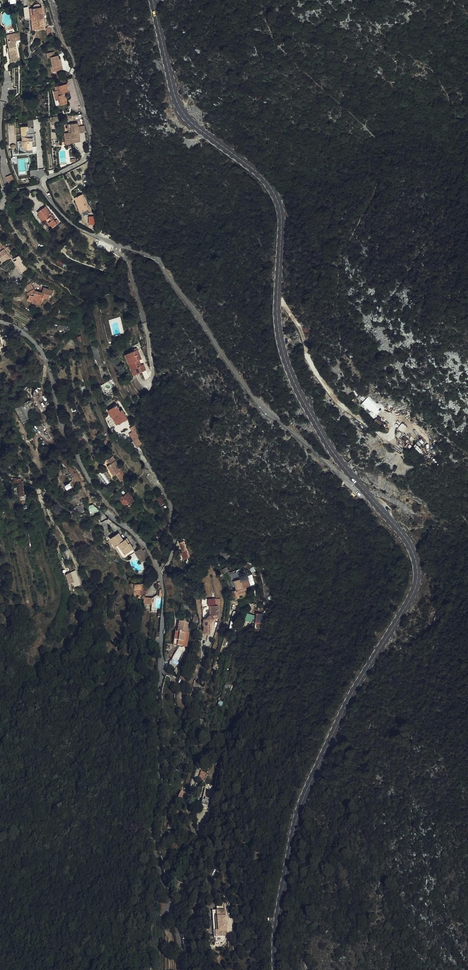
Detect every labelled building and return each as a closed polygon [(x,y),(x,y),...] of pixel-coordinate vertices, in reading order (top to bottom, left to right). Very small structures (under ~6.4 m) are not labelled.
[(42,11),(33,12),(37,34),(45,33),(42,19),(43,19),(42,11)] [(15,45),(14,41),(8,43),(13,67),(20,65),(15,45)] [(63,45),(58,48),(62,53),(67,50),(63,45)] [(49,60),(50,60),(52,59),(54,69),(56,69),(57,73),(64,72),(63,67),(61,67),(59,57),(56,58),(55,53),(48,55),(49,60)] [(55,93),(57,103),(62,102),(63,107),(68,106),(67,100),(70,100),(69,95),(68,87),(56,89),(57,93),(55,93)] [(71,135),(65,135),(67,150),(75,149),(75,146),(81,145),(80,135),(79,129),(79,126),(70,127),(71,135)] [(24,145),(24,149),(23,152),(29,155),(35,154),(35,151),(37,150),(36,144),(35,144),(35,141),(37,141),(37,137),(35,137),(35,132),(29,132),(29,131),(22,132),(23,141),(21,141),(22,146),(24,145)] [(19,189),(15,182),(9,185),(11,192),(19,189)] [(82,211),(79,212),(81,217),(88,213),(81,200),(75,203),(77,207),(79,205),(82,211)] [(43,214),(41,215),(44,219),(47,225),(49,224),(51,227),(57,223),(55,220),(52,222),(49,216),(51,215),(46,206),(40,209),(43,214)] [(9,259),(7,255),(4,250),(0,243),(0,261),(2,264),(9,259)] [(61,265),(62,264),(64,267),(66,265),(58,256),(55,259),(61,265)] [(16,267),(17,266),(23,276),(29,272),(24,262),(23,263),(19,257),(12,261),(16,267)] [(27,302),(32,303),(33,301),(42,304),(43,300),(49,302),(50,297),(52,297),(53,294),(44,291),(42,295),(36,293),(34,291),(27,295),(28,298),(27,302)] [(131,356),(135,365),(133,366),(137,378),(149,374),(147,367),(143,368),(141,363),(145,362),(142,352),(131,356)] [(37,390),(34,391),(34,392),(37,393),(46,410),(47,410),(37,390)] [(37,393),(34,392),(32,397),(39,414),(46,410),(37,393)] [(375,418),(382,409),(367,397),(360,405),(375,418)] [(18,423),(32,416),(25,402),(12,409),(18,423)] [(116,418),(117,417),(122,426),(130,421),(125,412),(123,413),(120,408),(112,412),(116,418)] [(140,440),(141,440),(138,433),(134,435),(132,436),(135,443),(140,440)] [(135,443),(135,444),(139,451),(144,447),(140,440),(135,443)] [(109,465),(112,470),(110,471),(115,480),(118,479),(122,486),(127,483),(121,473),(122,473),(118,466),(115,467),(113,463),(109,465)] [(11,495),(17,494),(17,487),(17,481),(15,480),(15,478),(14,478),(11,478),(8,477),(8,484),(10,485),(11,495)] [(120,505),(119,506),(123,512),(128,509),(129,510),(134,507),(128,498),(123,502),(122,501),(119,503),(120,505)] [(90,505),(92,511),(98,509),(96,503),(90,505)] [(125,539),(123,540),(120,536),(118,537),(114,529),(105,535),(110,543),(111,543),(119,555),(121,554),(120,551),(129,546),(125,539)] [(129,546),(120,551),(121,554),(130,550),(129,546)] [(136,547),(130,550),(136,560),(141,558),(136,547)] [(187,562),(189,566),(194,563),(188,549),(184,551),(188,561),(187,562)] [(234,577),(253,574),(251,567),(232,570),(234,577)] [(70,583),(73,581),(75,586),(82,583),(76,569),(66,573),(70,583)] [(233,590),(230,589),(228,598),(238,600),(238,596),(240,597),(241,591),(240,591),(242,582),(234,581),(233,590)] [(204,632),(212,632),(211,619),(220,618),(219,596),(208,597),(208,604),(210,604),(210,617),(203,617),(204,632)] [(248,611),(246,618),(255,621),(257,614),(248,611)] [(171,649),(181,650),(183,636),(184,636),(185,627),(176,626),(176,630),(173,630),(171,649)] [(165,671),(171,673),(175,665),(174,665),(168,663),(167,663),(165,671)] [(196,781),(197,781),(200,774),(194,772),(191,780),(196,781)] [(205,788),(201,805),(208,806),(211,789),(205,788)] [(186,800),(188,794),(181,791),(178,797),(186,800)] [(169,798),(176,802),(179,795),(173,792),(169,798)] [(211,933),(210,933),(210,939),(221,939),(219,912),(212,913),(213,920),(211,920),(211,933)]
